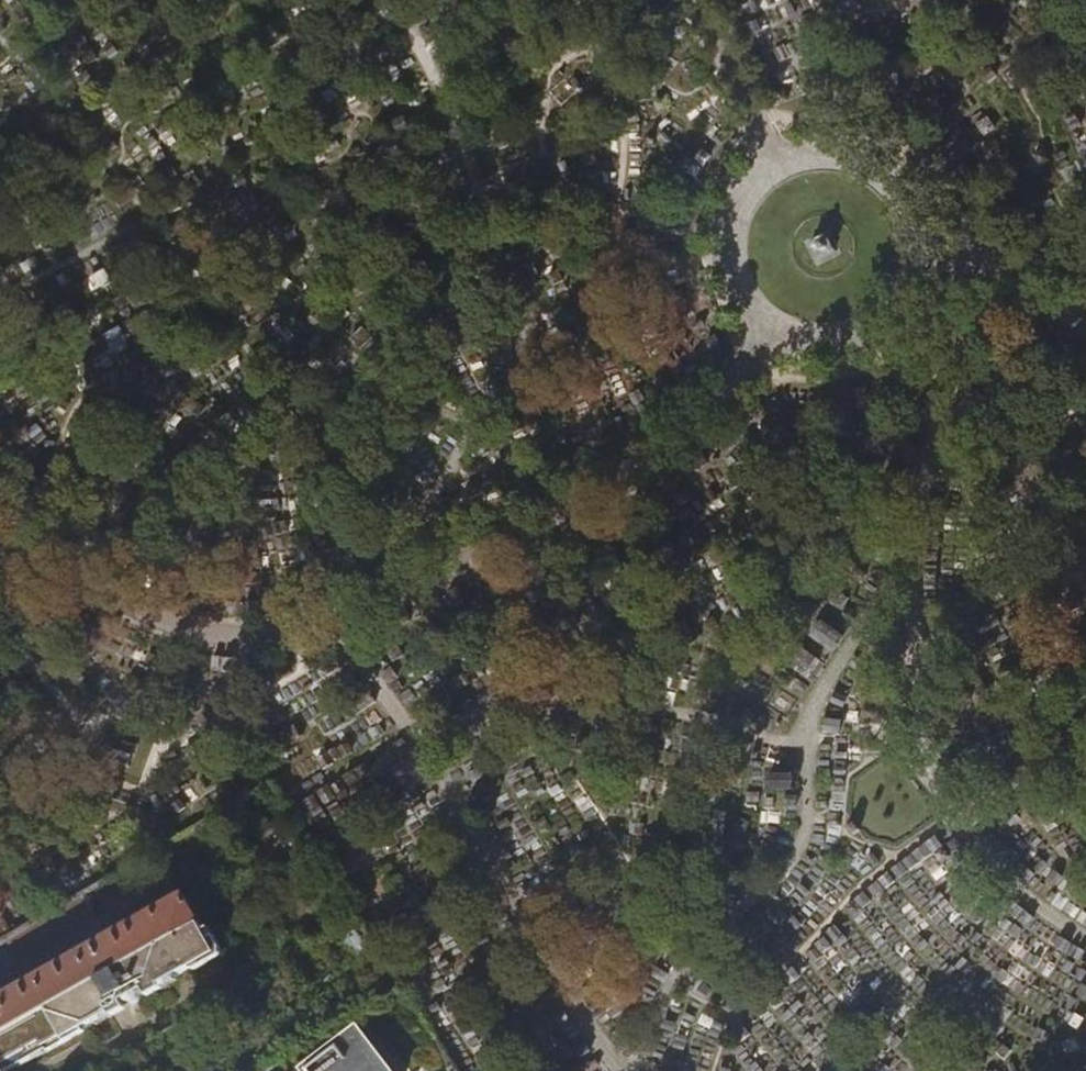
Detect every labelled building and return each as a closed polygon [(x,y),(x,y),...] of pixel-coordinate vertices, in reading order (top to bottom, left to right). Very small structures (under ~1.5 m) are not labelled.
[(838,70),(823,70),(822,85),(838,86),(838,70)] [(558,272),(549,276),(554,286),(563,282),(558,272)] [(848,699),(836,694),(834,699),(831,704),(844,709),(848,699)] [(103,765),(131,775),(142,744),(114,734),(103,765)] [(97,969),(143,944),(146,950),(193,923),(315,853),(271,786),(157,850),(180,893),(0,998),(0,1026),(97,969)] [(90,916),(78,897),(0,942),(0,968),(90,916)] [(17,1066),(15,1063),(25,1057),(27,1060),(41,1052),(43,1055),(62,1045),(61,1042),(114,1012),(112,1009),(120,1004),(123,1009),(125,1009),(129,1008),(131,1007),(133,1003),(133,1001),(131,998),(138,994),(140,998),(212,957),(193,923),(146,950),(0,1033),(0,1070),(9,1070),(17,1066)] [(283,966),(273,948),(267,952),(276,970),(283,966)] [(361,1028),(304,1070),(393,1070),(361,1028)]
